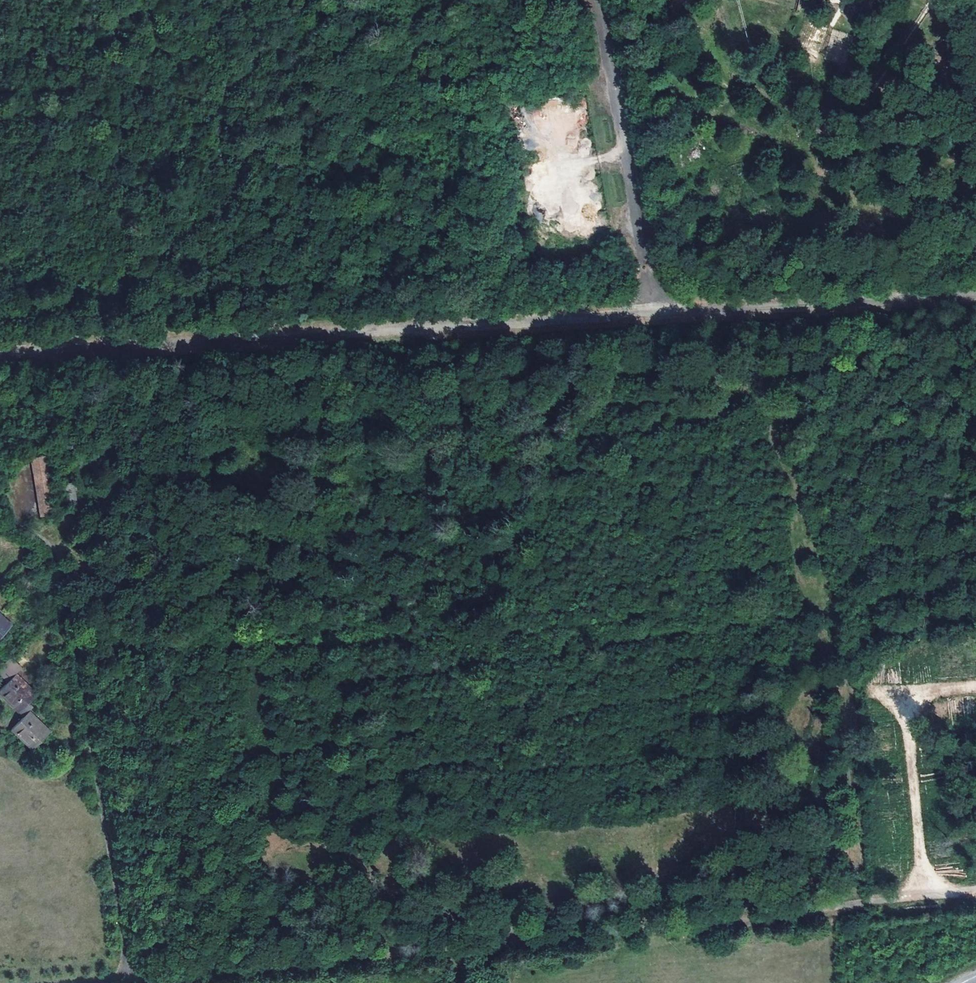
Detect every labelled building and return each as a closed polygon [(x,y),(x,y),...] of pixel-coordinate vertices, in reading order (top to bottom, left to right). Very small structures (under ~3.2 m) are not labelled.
[(30,456),(40,515),(56,514),(47,454),(30,456)] [(13,623),(0,610),(0,636),(13,623)] [(0,688),(0,694),(23,716),(11,729),(32,749),(51,729),(25,705),(38,692),(17,672),(20,669),(15,663),(4,673),(9,678),(0,688)]
